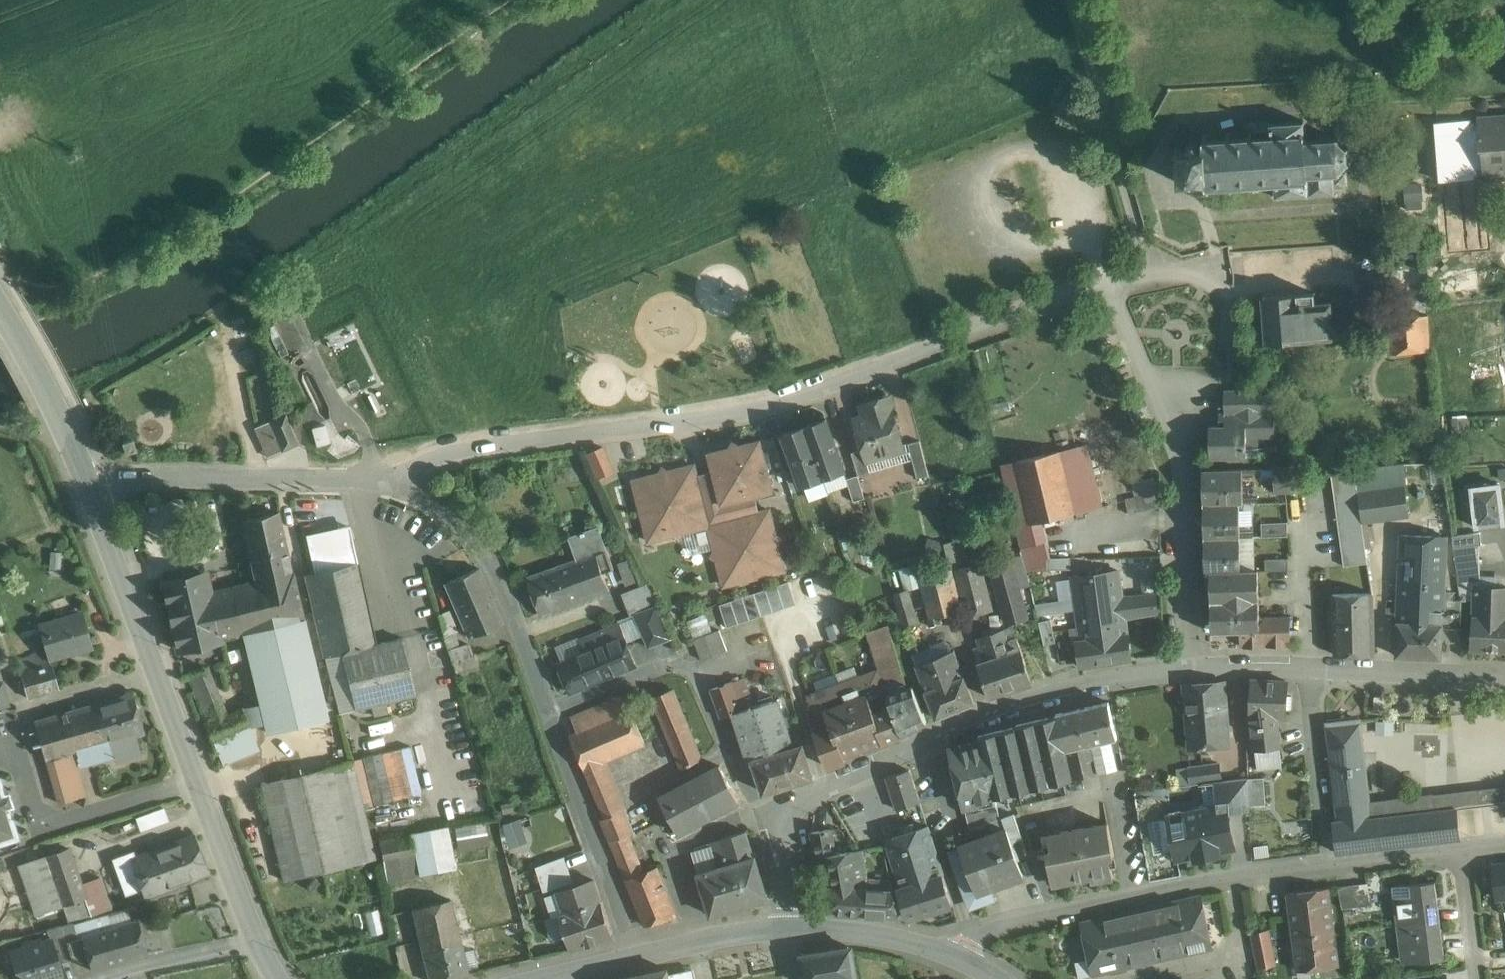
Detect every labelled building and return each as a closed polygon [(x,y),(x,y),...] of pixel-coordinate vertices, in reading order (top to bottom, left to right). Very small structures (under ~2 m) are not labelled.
[(1504,120),(1504,118),(1478,120),(1480,149),(1482,149),(1484,176),(1504,174),(1504,120)] [(1272,122),(1249,123),(1250,138),(1231,140),(1231,134),(1226,134),(1227,140),(1208,141),(1208,135),(1203,135),(1204,141),(1203,142),(1204,151),(1198,151),(1198,147),(1195,144),(1190,144),(1187,148),(1187,152),(1182,152),(1178,149),(1175,152),(1179,155),(1180,177),(1177,181),(1180,183),(1183,180),(1205,178),(1205,188),(1206,187),(1207,193),(1211,193),(1211,187),(1229,186),(1230,192),(1234,191),(1234,185),(1253,184),(1253,190),(1257,190),(1257,184),(1276,183),(1277,194),(1275,197),(1278,198),(1280,196),(1306,194),(1306,196),(1309,196),(1309,194),(1334,192),(1336,194),(1338,192),(1336,189),(1336,188),(1347,188),(1346,172),(1342,172),(1341,170),(1347,163),(1350,164),(1351,161),(1348,160),(1348,150),(1350,149),(1349,146),(1346,147),(1339,140),(1340,137),(1337,136),(1336,139),(1324,139),(1324,136),(1321,136),(1321,139),(1309,140),(1309,137),(1306,137),(1305,124),(1307,121),(1304,119),(1302,122),(1274,124),(1272,122)] [(1471,119),(1437,121),(1441,181),(1476,179),(1476,176),(1484,175),(1482,149),(1480,149),(1478,121),(1472,122),(1471,119)] [(1422,181),(1404,183),(1405,204),(1424,203),(1422,181)] [(1315,292),(1265,296),(1268,343),(1302,340),(1334,337),(1332,301),(1316,302),(1315,292)] [(1369,328),(1369,307),(1354,307),(1354,329),(1369,328)] [(1428,315),(1388,319),(1391,354),(1429,350),(1428,315)] [(1274,389),(1253,389),(1253,387),(1244,388),(1236,388),(1236,390),(1225,390),(1225,413),(1219,413),(1220,426),(1210,426),(1210,458),(1259,457),(1259,437),(1276,437),(1274,389)] [(872,402),(887,453),(905,448),(890,397),(872,402)] [(887,453),(872,402),(863,405),(866,417),(855,420),(863,449),(867,459),(887,453)] [(290,412),(260,425),(273,454),(298,443),(290,425),(295,423),(290,412)] [(845,471),(826,419),(805,426),(824,479),(845,471)] [(324,422),(312,426),(318,445),(330,441),(324,422)] [(273,454),(260,425),(254,428),(267,457),(273,454)] [(805,426),(784,434),(803,487),(824,479),(805,426)] [(126,438),(121,440),(124,451),(135,447),(132,436),(126,438)] [(740,445),(734,441),(730,447),(709,452),(714,471),(698,475),(695,464),(668,471),(663,468),(660,473),(633,479),(649,542),(676,535),(681,538),(684,533),(709,527),(715,551),(712,556),(717,559),(724,586),(786,571),(779,544),(782,539),(777,536),(770,509),(759,511),(755,496),(774,491),(760,440),(740,445)] [(921,443),(910,447),(913,459),(919,478),(930,475),(921,443)] [(1079,446),(1059,451),(1074,513),(1094,508),(1079,446)] [(603,447),(590,453),(601,476),(613,471),(603,447)] [(887,453),(867,459),(870,472),(913,459),(910,447),(905,448),(887,453)] [(863,449),(852,452),(858,475),(870,472),(867,459),(863,449)] [(1059,451),(1016,461),(1031,524),(1049,519),(1074,513),(1059,451)] [(1031,524),(1016,461),(1001,465),(1022,548),(1046,542),(1045,541),(1054,539),(1049,519),(1031,524)] [(1355,464),(1331,467),(1345,566),(1370,562),(1363,520),(1359,492),(1355,464)] [(1402,464),(1355,464),(1359,492),(1404,486),(1402,464)] [(1301,490),(1298,467),(1275,468),(1276,492),(1301,490)] [(1243,469),(1203,470),(1204,504),(1240,503),(1244,503),(1243,469)] [(858,475),(847,478),(854,501),(865,498),(858,475)] [(453,481),(446,490),(453,496),(461,487),(453,481)] [(1466,484),(1468,503),(1473,503),(1476,527),(1504,524),(1504,522),(1500,484),(1490,485),(1490,481),(1466,484)] [(1404,486),(1359,492),(1363,520),(1408,514),(1404,486)] [(1240,503),(1204,504),(1205,538),(1241,537),(1240,503)] [(279,513),(242,521),(248,551),(286,542),(279,513)] [(1288,521),(1262,522),(1262,536),(1288,536),(1288,521)] [(561,566),(574,602),(610,589),(604,573),(614,569),(599,525),(569,536),(577,560),(561,566)] [(1480,532),(1453,536),(1454,548),(1480,545),(1482,545),(1480,532)] [(1447,537),(1402,535),(1401,568),(1445,570),(1447,537)] [(963,539),(946,543),(949,555),(951,560),(968,555),(966,547),(974,545),(972,536),(963,538),(963,539)] [(1241,537),(1205,538),(1205,572),(1210,572),(1241,571),(1241,537)] [(286,542),(248,551),(255,581),(293,572),(286,542)] [(805,542),(790,546),(794,561),(809,557),(805,542)] [(1480,545),(1454,548),(1461,600),(1474,600),(1475,584),(1482,585),(1480,545)] [(1024,556),(1014,559),(1018,576),(1028,574),(1024,556)] [(1071,557),(1047,558),(1047,570),(1071,569),(1071,557)] [(1289,558),(1266,558),(1266,570),(1289,570),(1289,558)] [(1014,559),(990,565),(1006,620),(1028,615),(1018,576),(1014,559)] [(807,561),(795,564),(798,574),(809,571),(807,561)] [(981,562),(956,569),(968,616),(993,610),(981,562)] [(357,563),(306,574),(325,656),(375,645),(357,563)] [(899,568),(904,589),(923,584),(920,574),(917,563),(899,568)] [(574,602),(561,566),(527,577),(540,614),(574,602)] [(952,566),(920,574),(923,584),(931,617),(963,609),(952,566)] [(479,568),(445,583),(470,637),(503,623),(479,568)] [(1445,570),(1401,568),(1399,623),(1442,625),(1445,570)] [(1119,570),(1072,577),(1079,628),(1080,628),(1082,642),(1128,635),(1126,618),(1125,618),(1122,597),(1123,597),(1119,570)] [(1241,571),(1210,572),(1212,632),(1241,631),(1260,631),(1260,615),(1258,570),(1241,571)] [(206,572),(163,582),(178,650),(221,641),(221,639),(210,591),(206,572)] [(255,581),(210,591),(221,639),(244,634),(304,620),(293,572),(255,581)] [(789,581),(777,585),(785,608),(797,604),(789,581)] [(648,583),(623,593),(632,616),(635,614),(657,606),(648,583)] [(1475,584),(1474,600),(1472,649),(1504,650),(1504,586),(1482,585),(1475,584)] [(777,585),(766,589),(774,612),(785,608),(777,585)] [(766,589),(755,593),(762,616),(774,612),(766,589)] [(908,589),(894,593),(904,625),(918,622),(908,589)] [(754,593),(743,597),(751,620),(762,616),(754,593)] [(1123,597),(1122,597),(1125,618),(1126,618),(1158,613),(1155,594),(1123,597)] [(1374,594),(1334,594),(1334,624),(1374,624),(1374,594)] [(743,597),(731,601),(739,624),(751,620),(743,597)] [(1462,601),(1448,600),(1447,627),(1461,628),(1462,601)] [(731,601),(720,605),(728,628),(739,624),(731,601)] [(657,606),(635,614),(649,648),(670,639),(657,606)] [(450,610),(439,614),(446,636),(455,632),(458,631),(450,610)] [(82,613),(40,625),(47,650),(50,659),(92,647),(82,613)] [(1290,616),(1265,617),(1264,618),(1260,615),(1260,631),(1241,631),(1241,645),(1244,644),(1244,647),(1265,646),(1265,644),(1267,644),(1267,646),(1288,645),(1288,643),(1291,643),(1290,616)] [(1051,619),(1039,622),(1044,645),(1056,642),(1051,619)] [(304,620),(244,634),(268,732),(327,718),(304,620)] [(618,623),(579,639),(585,652),(589,650),(623,636),(618,623)] [(1442,625),(1399,623),(1398,655),(1441,657),(1442,625)] [(1355,655),(1354,624),(1334,624),(1335,655),(1355,655)] [(1375,654),(1374,624),(1354,624),(1355,655),(1375,654)] [(899,666),(887,625),(868,631),(880,672),(899,666)] [(1018,636),(1010,639),(1007,628),(993,633),(1012,690),(1033,683),(1018,636)] [(720,630),(707,634),(715,655),(728,650),(720,630)] [(455,632),(446,636),(450,650),(460,647),(455,632)] [(1012,690),(993,633),(978,638),(985,660),(979,662),(990,698),(1012,690)] [(707,634),(695,639),(703,660),(715,655),(707,634)] [(1082,642),(1077,642),(1081,666),(1131,659),(1128,635),(1082,642)] [(589,650),(602,680),(636,666),(624,636),(623,636),(589,650)] [(375,645),(325,656),(340,713),(372,706),(386,702),(416,695),(402,638),(375,645)] [(585,652),(579,639),(557,648),(562,661),(585,652)] [(913,655),(917,666),(954,650),(950,640),(913,655)] [(460,647),(450,650),(453,663),(474,656),(470,644),(460,647)] [(47,650),(32,654),(35,663),(50,659),(47,650)] [(602,680),(589,650),(585,652),(562,661),(558,663),(571,693),(602,680)] [(954,650),(917,666),(927,691),(964,677),(954,650)] [(474,656),(453,663),(457,675),(478,669),(474,656)] [(35,663),(19,667),(28,698),(58,689),(50,659),(35,663)] [(899,666),(880,672),(888,695),(896,692),(894,688),(905,684),(899,666)] [(226,715),(208,667),(188,675),(207,723),(226,715)] [(852,680),(874,742),(882,739),(883,742),(902,735),(902,734),(888,695),(878,670),(852,680)] [(964,677),(927,691),(937,717),(974,703),(964,677)] [(744,678),(712,688),(721,718),(733,714),(752,708),(751,705),(749,705),(748,702),(752,700),(744,678)] [(1288,681),(1252,679),(1250,716),(1251,716),(1255,750),(1280,746),(1277,717),(1286,717),(1288,681)] [(874,742),(852,680),(829,688),(851,750),(858,748),(865,750),(867,744),(874,742)] [(1225,681),(1184,684),(1187,716),(1227,712),(1225,681)] [(905,684),(894,688),(896,692),(888,695),(902,734),(927,722),(914,686),(907,689),(905,684)] [(851,750),(829,688),(810,696),(823,731),(815,734),(828,766),(846,760),(844,753),(851,750)] [(705,757),(674,689),(654,698),(685,766),(705,757)] [(625,693),(572,716),(578,731),(631,708),(625,693)] [(132,695),(35,723),(46,760),(74,752),(80,750),(81,750),(111,741),(117,761),(140,754),(134,734),(143,732),(132,695)] [(752,708),(733,714),(749,763),(755,761),(795,748),(779,699),(752,708)] [(386,702),(372,706),(374,716),(389,713),(386,702)] [(1109,702),(1057,714),(1065,750),(1111,739),(1117,738),(1109,702)] [(207,723),(206,723),(215,744),(251,729),(243,708),(226,715),(207,723)] [(578,731),(571,734),(585,769),(606,760),(646,743),(631,708),(578,731)] [(1227,712),(1187,716),(1190,748),(1230,745),(1227,712)] [(1018,727),(1038,816),(1056,812),(1050,785),(1072,779),(1065,750),(1057,714),(1057,716),(1017,725),(1018,727)] [(1423,796),(1370,802),(1363,747),(1364,747),(1361,722),(1360,722),(1360,719),(1340,721),(1338,721),(1328,723),(1328,726),(1339,821),(1335,822),(1338,851),(1460,837),(1457,808),(1436,810),(1434,794),(1423,795),(1423,796)] [(1038,816),(1018,727),(979,736),(981,743),(994,798),(995,798),(1015,793),(1022,820),(1038,816)] [(1111,739),(1065,750),(1072,779),(1099,773),(1099,772),(1118,768),(1111,739)] [(981,743),(951,750),(964,805),(967,815),(998,807),(995,798),(994,798),(981,743)] [(367,805),(422,792),(411,744),(355,758),(367,805)] [(795,748),(755,761),(765,792),(813,777),(803,745),(795,748)] [(74,752),(46,760),(58,804),(87,796),(74,752)] [(626,809),(606,760),(585,769),(605,817),(625,809),(626,809)] [(375,860),(352,762),(341,765),(363,862),(375,860)] [(1219,763),(1191,767),(1192,779),(1219,775),(1219,763)] [(341,765),(261,783),(284,881),(363,862),(341,765)] [(720,766),(661,797),(680,833),(739,802),(720,766)] [(910,770),(887,777),(897,809),(920,802),(910,770)] [(1265,777),(1249,778),(1250,805),(1266,804),(1265,777)] [(19,838),(9,807),(13,806),(9,793),(5,795),(0,778),(0,844),(19,838)] [(1249,778),(1235,779),(1236,810),(1250,810),(1250,805),(1249,778)] [(1266,804),(1250,805),(1250,810),(1251,820),(1267,819),(1266,804)] [(1200,811),(1207,856),(1219,854),(1218,849),(1234,846),(1226,806),(1207,810),(1206,805),(1200,806),(1200,811)] [(136,818),(141,832),(169,821),(164,807),(136,818)] [(998,807),(967,815),(970,830),(1001,819),(998,807)] [(605,817),(601,819),(610,842),(630,834),(635,832),(625,809),(605,817)] [(1207,856),(1200,811),(1169,817),(1169,818),(1153,821),(1156,837),(1172,834),(1177,857),(1178,857),(1178,855),(1195,852),(1196,858),(1207,856)] [(1014,814),(1002,818),(1007,829),(1011,840),(1023,836),(1014,814)] [(520,818),(503,824),(511,847),(529,841),(520,818)] [(484,824),(472,825),(474,838),(458,841),(460,852),(488,848),(484,824)] [(1108,824),(1049,835),(1052,851),(1047,852),(1053,884),(1092,876),(1093,881),(1114,876),(1110,856),(1115,856),(1108,824)] [(456,828),(458,841),(474,838),(472,825),(456,828)] [(928,827),(888,840),(898,873),(939,860),(928,827)] [(833,829),(812,832),(818,871),(825,869),(831,911),(861,913),(860,887),(869,887),(868,879),(864,849),(836,853),(833,829)] [(984,837),(1000,883),(1023,875),(1016,857),(1017,857),(1011,840),(1007,829),(984,837)] [(721,840),(710,844),(718,868),(699,873),(711,913),(710,914),(710,915),(768,898),(756,856),(754,857),(747,831),(721,839),(721,840)] [(630,834),(610,842),(626,879),(645,871),(630,834)] [(194,836),(162,847),(176,885),(208,873),(194,836)] [(413,837),(381,843),(384,862),(416,856),(413,837)] [(1000,883),(984,837),(961,846),(961,847),(962,847),(963,847),(978,891),(991,886),(1000,883)] [(176,885),(162,847),(136,857),(135,857),(146,888),(148,895),(176,885)] [(978,891),(963,847),(962,847),(961,847),(949,851),(969,904),(994,895),(991,886),(978,891)] [(81,884),(69,849),(46,857),(63,905),(86,897),(81,884)] [(134,851),(112,859),(126,895),(146,888),(135,857),(136,857),(134,851)] [(416,856),(384,862),(388,883),(420,877),(416,856)] [(536,866),(544,890),(573,880),(565,856),(536,866)] [(46,857),(19,866),(36,914),(63,905),(46,857)] [(939,860),(898,873),(903,887),(899,888),(908,918),(953,904),(939,860)] [(1495,866),(1498,898),(1504,897),(1504,864),(1495,866)] [(645,871),(626,879),(646,925),(678,915),(658,866),(645,871)] [(100,877),(81,884),(86,897),(92,915),(111,908),(100,877)] [(891,880),(868,879),(869,887),(860,887),(861,913),(900,916),(891,880)] [(564,913),(602,901),(595,880),(557,892),(564,913)] [(1411,895),(1394,897),(1397,925),(1440,920),(1435,881),(1410,884),(1411,895)] [(1368,882),(1354,884),(1357,906),(1371,904),(1368,882)] [(1354,884),(1339,886),(1343,908),(1357,906),(1354,884)] [(1329,888),(1287,893),(1298,970),(1339,965),(1329,888)] [(1213,948),(1201,896),(1162,904),(1174,956),(1213,948)] [(86,897),(63,905),(68,921),(92,915),(86,897)] [(450,900),(413,909),(423,951),(461,941),(450,900)] [(602,901),(564,913),(559,914),(560,917),(553,920),(557,930),(564,928),(571,950),(614,936),(602,901)] [(1174,956),(1162,904),(1123,913),(1134,965),(1174,956)] [(1123,913),(1082,922),(1094,974),(1134,965),(1123,913)] [(122,924),(132,959),(148,954),(138,920),(122,924)] [(1440,920),(1397,925),(1401,953),(1418,951),(1420,961),(1445,958),(1440,920)] [(74,922),(62,925),(67,946),(79,942),(74,922)] [(132,959),(122,924),(106,929),(116,963),(132,959)] [(62,925),(47,930),(50,940),(52,940),(59,964),(71,960),(71,959),(67,946),(62,925)] [(106,929),(82,936),(84,941),(88,955),(92,970),(116,963),(106,929)] [(1269,929),(1251,933),(1258,968),(1276,965),(1269,929)] [(11,952),(16,970),(21,972),(24,978),(43,978),(62,973),(59,964),(52,940),(50,940),(11,952)] [(88,955),(84,941),(79,942),(67,946),(71,959),(88,955)] [(423,951),(430,978),(447,978),(469,973),(461,941),(423,951)] [(803,955),(807,978),(848,978),(858,977),(852,946),(803,955)] [(693,970),(676,974),(676,972),(669,974),(668,968),(618,978),(695,978),(693,970)]
